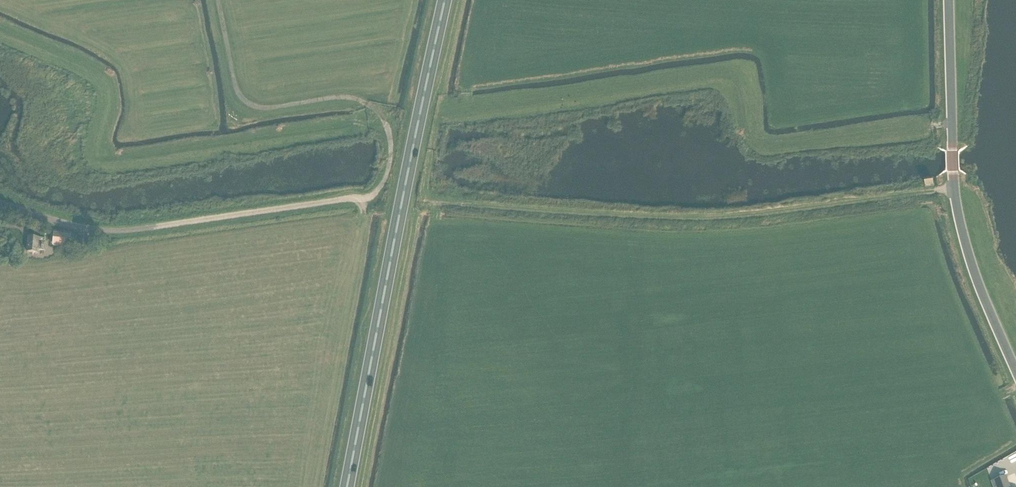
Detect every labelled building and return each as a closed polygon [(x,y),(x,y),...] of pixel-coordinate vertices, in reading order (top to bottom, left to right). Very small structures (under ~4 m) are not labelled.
[(54,232),(53,244),(70,246),(71,234),(54,232)] [(27,252),(38,253),(38,250),(45,250),(45,238),(29,237),(27,252)] [(1006,476),(992,482),(994,486),(1010,486),(1006,476)]
